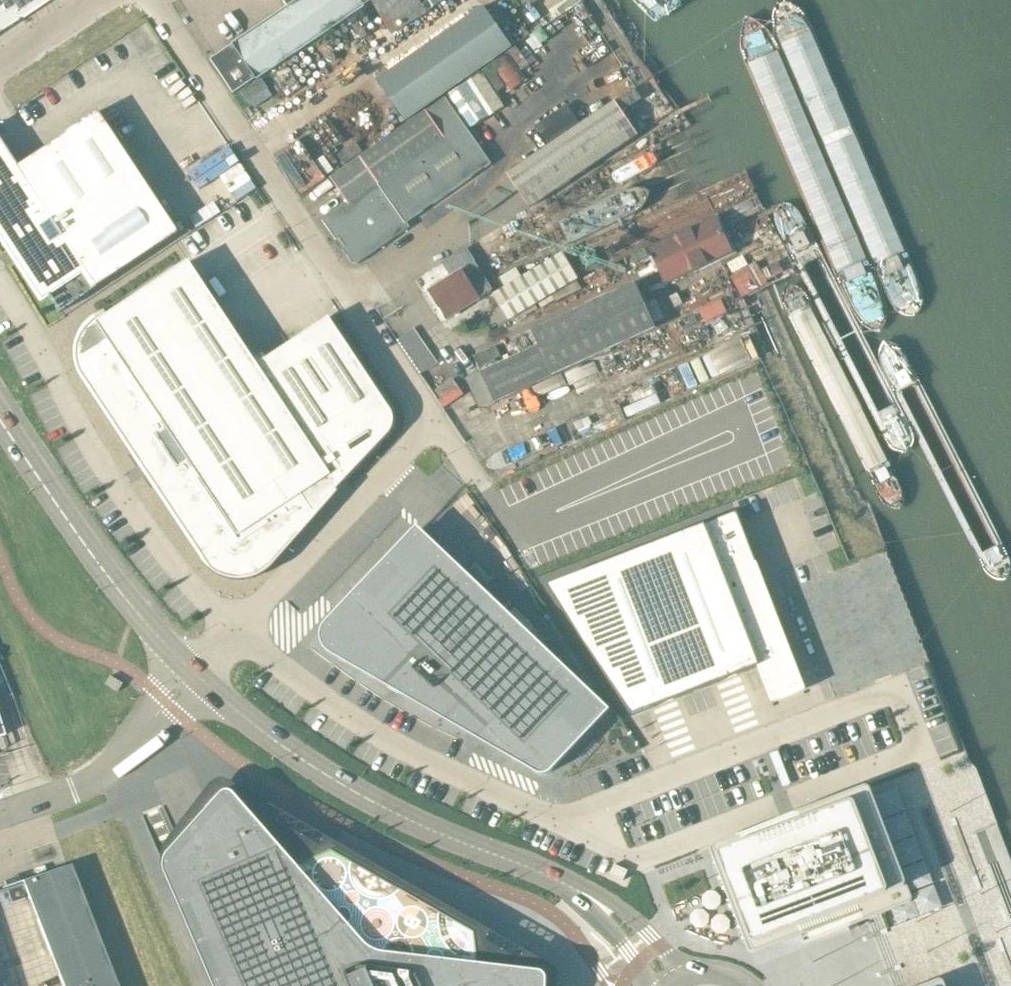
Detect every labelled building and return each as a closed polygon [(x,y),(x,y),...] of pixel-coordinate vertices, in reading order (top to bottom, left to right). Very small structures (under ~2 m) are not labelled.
[(49,0),(0,0),(0,33),(49,0)] [(235,43),(211,59),(234,93),(371,0),(284,0),(289,7),(235,43)] [(392,34),(427,14),(426,12),(444,0),(429,0),(421,5),(418,0),(373,0),(392,34)] [(511,46),(484,7),(378,81),(405,120),(511,46)] [(508,53),(490,65),(509,91),(527,79),(508,53)] [(504,106),(482,73),(448,96),(470,129),(504,106)] [(263,78),(243,92),(249,102),(269,88),(263,78)] [(634,89),(616,102),(509,174),(510,176),(463,218),(469,225),(519,190),(531,208),(638,135),(623,112),(641,99),(634,89)] [(446,97),(426,111),(444,137),(379,183),(360,157),(331,177),(348,202),(322,220),(352,262),(358,263),(410,226),(407,222),(491,163),(446,97)] [(537,126),(548,143),(578,122),(567,106),(537,126)] [(39,300),(46,296),(57,313),(179,233),(99,111),(15,166),(0,144),(0,241),(39,300)] [(426,111),(360,157),(379,183),(444,137),(426,111)] [(365,150),(359,140),(341,152),(348,161),(365,150)] [(732,251),(718,220),(654,250),(668,281),(732,251)] [(443,263),(451,277),(428,291),(446,320),(493,291),(466,248),(443,263)] [(563,256),(494,296),(508,320),(577,280),(563,256)] [(142,468),(143,469),(144,470),(145,471),(146,471),(147,471),(148,471),(149,471),(149,470),(206,556),(207,558),(208,559),(209,560),(210,561),(211,562),(212,563),(213,564),(214,565),(215,566),(216,567),(217,567),(218,568),(220,569),(221,570),(222,570),(223,571),(225,571),(226,572),(227,572),(229,573),(230,573),(231,573),(233,574),(234,574),(236,574),(237,574),(238,574),(240,574),(241,574),(243,574),(244,574),(246,574),(247,573),(248,573),(250,573),(251,572),(252,572),(254,571),(255,571),(256,570),(258,570),(259,569),(260,568),(261,568),(262,567),(264,566),(265,565),(266,564),(267,563),(388,436),(389,435),(389,434),(390,433),(391,431),(392,430),(392,429),(393,428),(393,427),(393,426),(393,425),(393,424),(394,423),(394,422),(394,421),(393,420),(393,419),(393,418),(393,417),(393,416),(392,415),(392,414),(392,413),(391,412),(391,411),(390,410),(329,318),(258,365),(189,261),(97,322),(96,323),(95,324),(93,325),(93,326),(92,327),(91,328),(90,329),(89,330),(88,331),(87,333),(86,334),(86,335),(85,336),(84,338),(84,339),(83,340),(83,341),(82,343),(82,344),(82,345),(81,347),(81,349),(81,351),(81,352),(81,354),(81,355),(81,357),(81,358),(81,359),(81,361),(82,362),(82,363),(82,365),(83,366),(83,367),(83,369),(84,370),(85,371),(85,372),(86,374),(87,375),(88,377),(144,462),(144,463),(143,463),(143,464),(142,464),(142,465),(142,466),(142,467),(142,468)] [(493,403),(492,402),(654,328),(634,284),(532,331),(538,346),(465,379),(476,402),(477,402),(479,407),(486,407),(493,403)] [(737,512),(547,586),(631,715),(680,697),(709,685),(758,667),(768,690),(772,702),(805,689),(801,678),(741,521),(737,512)] [(321,631),(320,635),(321,639),(321,642),(323,646),(325,649),(328,652),(331,654),(404,696),(404,695),(466,731),(478,718),(533,771),(536,773),(538,774),(540,774),(543,774),(545,774),(548,773),(550,772),(552,770),(589,732),(610,709),(421,529),(418,532),(341,613),(338,616),(335,612),(326,621),(324,624),(322,628),(321,631)] [(111,675),(106,683),(119,691),(124,683),(111,675)] [(710,848),(710,849),(711,850),(711,851),(713,858),(737,919),(745,940),(746,943),(747,946),(748,947),(748,949),(749,950),(749,951),(750,951),(750,952),(751,952),(752,952),(753,952),(768,947),(774,945),(786,941),(787,940),(830,924),(833,931),(895,908),(906,904),(909,902),(910,902),(911,901),(912,900),(912,899),(912,898),(912,897),(908,887),(899,863),(873,796),(871,790),(871,789),(870,789),(870,788),(869,787),(868,787),(867,787),(866,787),(802,811),(722,842),(714,845),(713,845),(712,846),(711,846),(711,847),(710,848)] [(165,865),(165,868),(165,871),(166,874),(189,927),(214,985),(548,985),(548,980),(548,979),(547,977),(547,975),(546,974),(545,973),(543,972),(542,971),(540,971),(513,968),(513,967),(513,966),(512,965),(512,964),(511,963),(510,962),(509,962),(508,961),(507,961),(506,962),(505,962),(504,963),(503,963),(502,964),(502,965),(501,966),(477,963),(477,962),(473,934),(332,853),(299,867),(296,862),(286,849),(264,858),(245,813),(252,810),(236,794),(234,793),(233,792),(231,791),(230,791),(228,791),(226,791),(225,792),(223,793),(222,794),(209,808),(170,852),(168,855),(166,858),(165,861),(165,865)] [(614,864),(610,874),(623,880),(628,870),(614,864)] [(12,905),(25,901),(23,896),(26,894),(62,985),(116,985),(70,867),(19,884),(17,878),(4,883),(12,905)]
